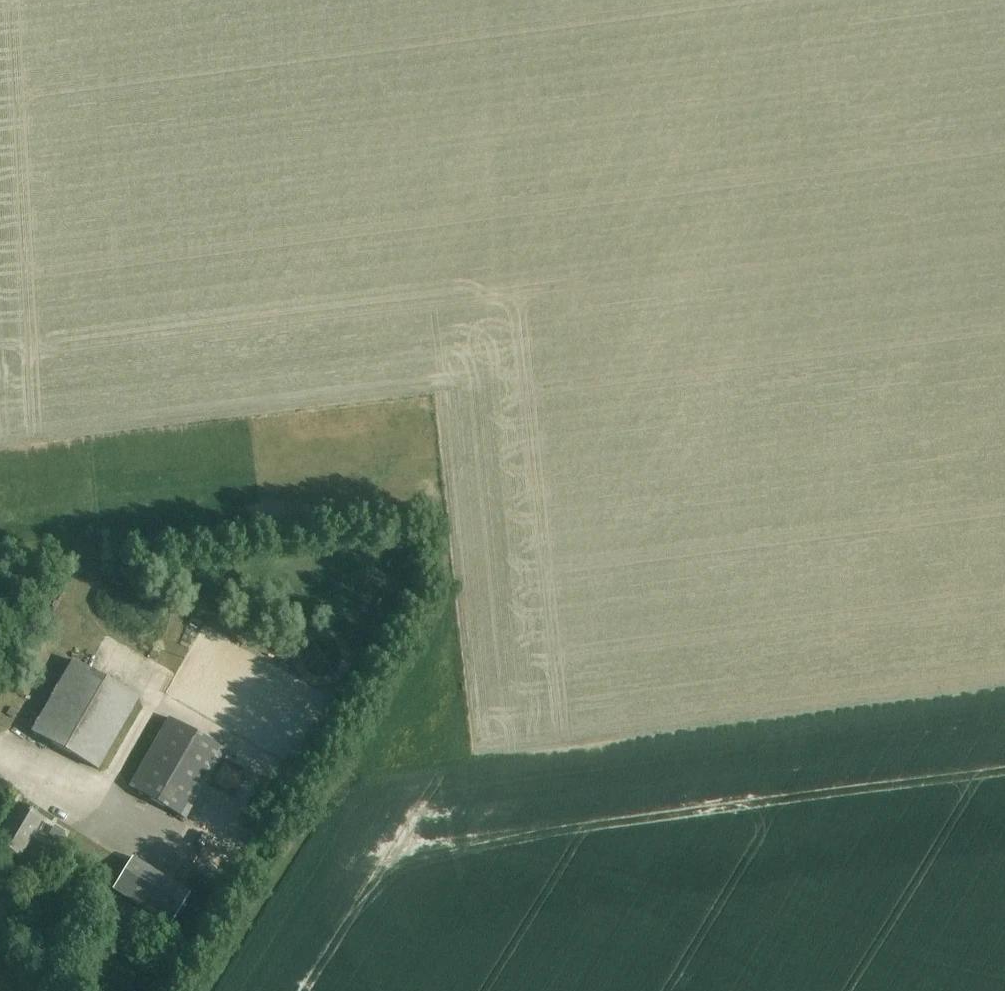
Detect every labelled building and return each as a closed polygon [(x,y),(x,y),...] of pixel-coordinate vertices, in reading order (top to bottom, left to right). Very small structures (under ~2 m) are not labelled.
[(98,770),(139,699),(72,661),(31,732),(98,770)] [(168,718),(128,788),(186,821),(226,751),(168,718)] [(218,767),(237,778),(246,761),(227,750),(218,767)] [(43,823),(17,808),(0,838),(0,850),(21,862),(27,851),(54,867),(58,860),(53,857),(66,834),(55,828),(46,843),(35,837),(43,823)] [(175,849),(188,860),(196,852),(182,840),(175,849)] [(133,859),(113,891),(168,926),(188,893),(133,859)]
